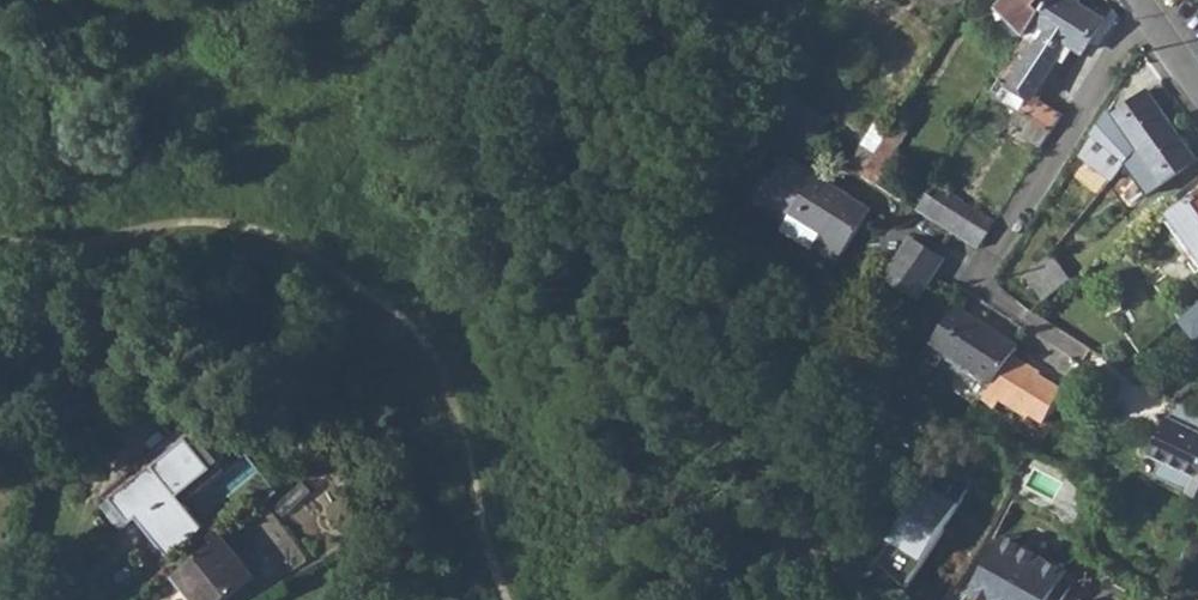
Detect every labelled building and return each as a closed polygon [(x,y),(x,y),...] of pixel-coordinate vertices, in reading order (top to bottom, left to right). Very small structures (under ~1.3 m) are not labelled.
[(990,96),(1034,121),(1051,131),(1061,113),(1034,97),(1061,56),(1069,43),(1075,46),(1083,52),(1103,19),(1077,3),(1079,0),(1050,0),(1043,10),(1027,34),(990,96)] [(1043,10),(1035,2),(1037,0),(1006,0),(1000,6),(1027,34),(1043,10)] [(1061,56),(1067,59),(1075,46),(1069,43),(1061,56)] [(1148,90),(1114,114),(1116,117),(1139,149),(1172,124),(1148,90)] [(884,179),(910,131),(880,115),(853,163),(884,179)] [(1106,134),(1126,163),(1139,149),(1116,117),(1106,134)] [(1025,137),(1042,146),(1051,131),(1034,121),(1025,137)] [(1172,124),(1139,149),(1163,184),(1197,160),(1172,124)] [(1126,163),(1149,195),(1163,184),(1139,149),(1126,163)] [(786,155),(761,194),(792,214),(791,216),(846,248),(871,207),(786,155)] [(935,197),(989,229),(996,218),(942,185),(935,197)] [(928,192),(917,209),(979,247),(989,229),(935,197),(928,192)] [(755,202),(787,222),(791,216),(792,214),(761,194),(755,202)] [(1176,214),(1197,245),(1197,198),(1176,214)] [(912,239),(888,276),(921,296),(944,258),(912,239)] [(1049,254),(1024,274),(1035,287),(1059,268),(1049,254)] [(1059,268),(1035,287),(1045,301),(1070,281),(1059,268)] [(1181,319),(1196,338),(1197,337),(1197,305),(1181,319)] [(957,306),(933,341),(948,350),(996,382),(1014,353),(1019,346),(957,306)] [(924,355),(938,364),(948,350),(933,341),(924,355)] [(1047,423),(1066,388),(1041,373),(1042,370),(1014,353),(996,382),(984,398),(997,410),(1002,401),(1029,418),(1031,414),(1047,423)] [(1124,368),(1154,388),(1165,373),(1138,355),(1124,368)] [(1169,418),(1167,418),(1150,455),(1151,455),(1197,477),(1197,411),(1178,403),(1176,402),(1169,418)] [(156,466),(100,512),(119,534),(138,518),(169,556),(206,528),(176,492),(211,465),(190,439),(156,466)] [(1191,493),(1197,478),(1197,477),(1151,455),(1144,471),(1191,493)] [(906,517),(882,551),(913,571),(937,538),(906,517)] [(998,532),(1010,538),(1014,527),(1003,521),(998,532)] [(172,576),(192,599),(228,599),(255,578),(221,537),(172,576)] [(1002,537),(999,542),(1015,551),(1019,546),(1002,537)] [(965,599),(1048,599),(1064,573),(1019,546),(1015,551),(999,542),(965,599)] [(1062,577),(1048,599),(1061,599),(1072,583),(1062,577)]
